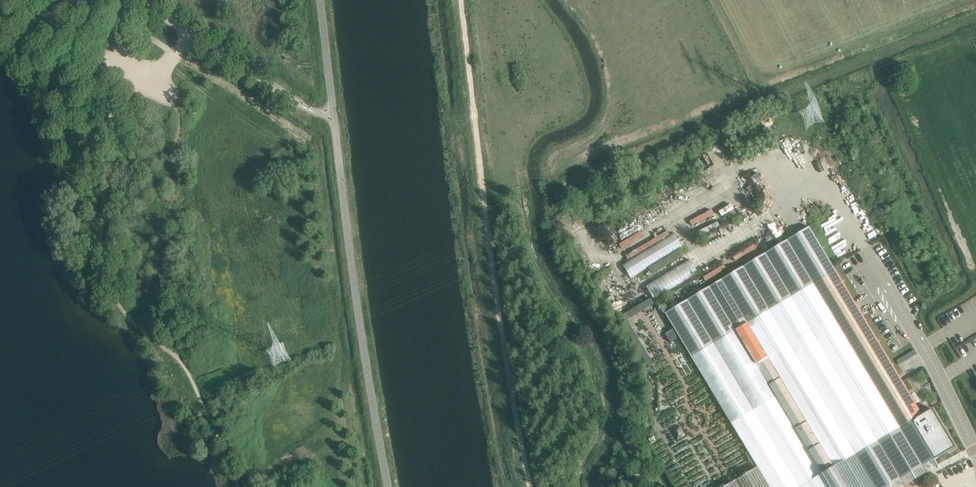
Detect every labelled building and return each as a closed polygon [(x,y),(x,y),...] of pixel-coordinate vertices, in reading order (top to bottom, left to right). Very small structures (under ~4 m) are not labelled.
[(766,127),(772,124),(774,117),(768,112),(761,115),(759,123),(766,127)] [(664,313),(674,329),(665,334),(670,343),(679,338),(697,369),(757,467),(724,486),(887,486),(934,459),(954,447),(954,446),(932,409),(922,415),(921,414),(914,402),(902,381),(898,375),(862,316),(854,301),(842,282),(844,281),(836,267),(834,268),(833,266),(809,227),(784,242),(780,244),(670,310),(664,313)] [(682,246),(673,233),(622,264),(630,277),(682,246)] [(689,259),(646,285),(654,299),(698,273),(689,259)] [(626,311),(628,316),(654,304),(652,299),(626,311)] [(684,435),(678,426),(671,430),(677,440),(684,435)]
